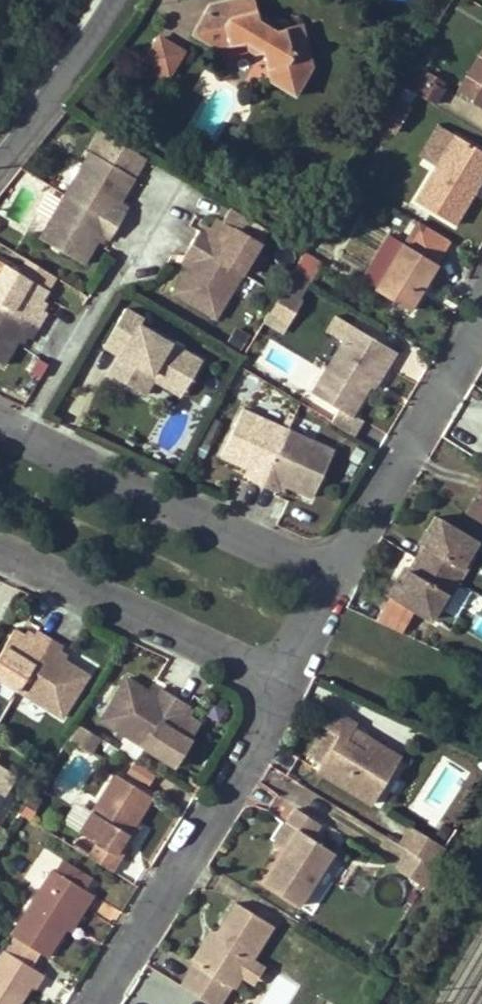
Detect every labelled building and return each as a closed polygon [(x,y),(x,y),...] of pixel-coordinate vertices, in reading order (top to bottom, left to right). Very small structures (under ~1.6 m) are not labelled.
[(209,3),(191,33),(214,48),(244,40),(246,48),(256,54),(263,52),(271,81),(272,82),(296,96),(314,64),(303,23),(284,27),(278,29),(258,18),(256,10),(253,0),(220,0),(209,3)] [(278,29),(284,27),(256,10),(258,18),(278,29)] [(180,51),(159,38),(149,55),(170,68),(180,51)] [(430,71),(417,92),(435,103),(447,81),(430,71)] [(470,103),(481,111),(481,83),(470,103)] [(409,106),(397,98),(381,124),(394,132),(409,106)] [(101,130),(39,239),(81,263),(94,240),(99,231),(107,235),(110,237),(123,212),(120,211),(114,207),(119,199),(131,175),(129,174),(140,154),(101,130)] [(454,135),(413,201),(452,225),(471,194),(467,191),(480,170),(481,171),(481,152),(454,135)] [(467,191),(471,194),(481,176),(481,171),(480,170),(467,191)] [(125,202),(119,199),(114,207),(120,211),(125,202)] [(187,242),(179,255),(183,257),(189,261),(185,268),(171,292),(212,318),(240,273),(258,244),(247,237),(256,222),(227,205),(218,220),(215,218),(208,229),(204,236),(198,233),(194,230),(187,242)] [(198,233),(204,236),(208,229),(202,226),(198,233)] [(102,244),(107,235),(99,231),(94,240),(102,244)] [(406,309),(434,263),(399,241),(371,287),(406,309)] [(288,282),(307,289),(318,259),(300,252),(288,282)] [(183,257),(178,265),(185,268),(189,261),(183,257)] [(15,340),(19,332),(26,336),(29,338),(37,325),(45,311),(41,309),(35,305),(39,298),(45,288),(2,263),(0,268),(0,362),(1,363),(15,340)] [(299,299),(282,289),(269,310),(286,321),(299,299)] [(41,309),(45,301),(39,298),(35,305),(41,309)] [(184,386),(200,360),(139,323),(141,318),(122,307),(113,322),(129,331),(116,353),(105,371),(136,389),(150,366),(184,386)] [(101,343),(116,353),(129,331),(113,322),(101,343)] [(349,324),(341,338),(361,349),(369,336),(349,324)] [(26,336),(19,332),(15,340),(21,343),(26,336)] [(348,414),(366,384),(379,362),(386,366),(395,351),(369,336),(361,349),(341,338),(310,390),(348,414)] [(386,366),(379,362),(366,384),(372,388),(386,366)] [(178,396),(184,386),(150,366),(136,389),(141,393),(149,380),(178,396)] [(239,408),(218,454),(243,466),(250,469),(247,477),(246,480),(272,492),(273,489),(277,482),(284,485),(309,497),(331,451),(282,429),(239,408)] [(250,469),(243,466),(239,473),(247,477),(250,469)] [(277,482),(273,489),(281,492),(284,485),(277,482)] [(481,523),(481,492),(477,500),(473,498),(464,512),(481,523)] [(473,542),(431,517),(423,530),(429,533),(419,548),(413,559),(407,569),(399,583),(393,580),(385,594),(428,618),(436,605),(443,591),(432,584),(439,573),(445,562),(457,569),(466,555),(473,542)] [(415,545),(419,548),(429,533),(423,530),(415,545)] [(445,562),(439,573),(432,584),(443,591),(436,605),(440,608),(456,582),(471,557),(466,555),(457,569),(445,562)] [(393,580),(399,583),(407,569),(401,567),(393,580)] [(13,629),(0,650),(0,678),(61,715),(87,674),(62,659),(56,656),(60,650),(62,645),(37,630),(35,634),(32,639),(23,634),(13,629)] [(23,634),(32,639),(35,634),(25,629),(23,634)] [(66,653),(60,650),(56,656),(62,659),(66,653)] [(147,691),(122,676),(96,718),(170,764),(196,722),(185,716),(178,712),(183,704),(185,700),(173,692),(161,685),(158,690),(155,696),(147,691)] [(150,686),(147,691),(155,696),(158,690),(150,686)] [(189,708),(183,704),(178,712),(185,716),(189,708)] [(328,708),(318,725),(320,726),(334,734),(318,760),(312,770),(368,803),(397,755),(351,728),(350,727),(352,722),(328,708)] [(87,749),(97,733),(75,720),(65,736),(87,749)] [(334,734),(320,726),(305,753),(318,760),(334,734)] [(125,770),(147,783),(153,772),(131,759),(125,770)] [(11,774),(0,767),(0,792),(11,774)] [(85,854),(109,869),(117,856),(111,853),(131,821),(147,795),(112,773),(75,831),(92,842),(85,854)] [(293,807),(284,823),(294,830),(282,848),(261,883),(295,904),(329,851),(309,839),(318,824),(293,807)] [(131,821),(111,853),(117,856),(136,824),(131,821)] [(272,842),(282,848),(294,830),(284,823),(272,842)] [(410,825),(390,868),(422,882),(441,839),(410,825)] [(51,869),(80,888),(87,877),(58,859),(51,869)] [(43,953),(61,925),(83,890),(80,888),(51,869),(49,869),(9,932),(43,953)] [(88,893),(83,890),(61,925),(66,928),(88,893)] [(202,940),(189,961),(192,964),(179,984),(210,1003),(217,1003),(228,986),(230,987),(237,977),(250,956),(270,925),(234,902),(215,933),(208,944),(202,940)] [(202,940),(208,944),(215,933),(209,929),(202,940)] [(1,950),(0,952),(0,1003),(14,1003),(26,985),(32,989),(41,974),(1,950)] [(250,956),(237,977),(250,985),(263,964),(250,956)]
